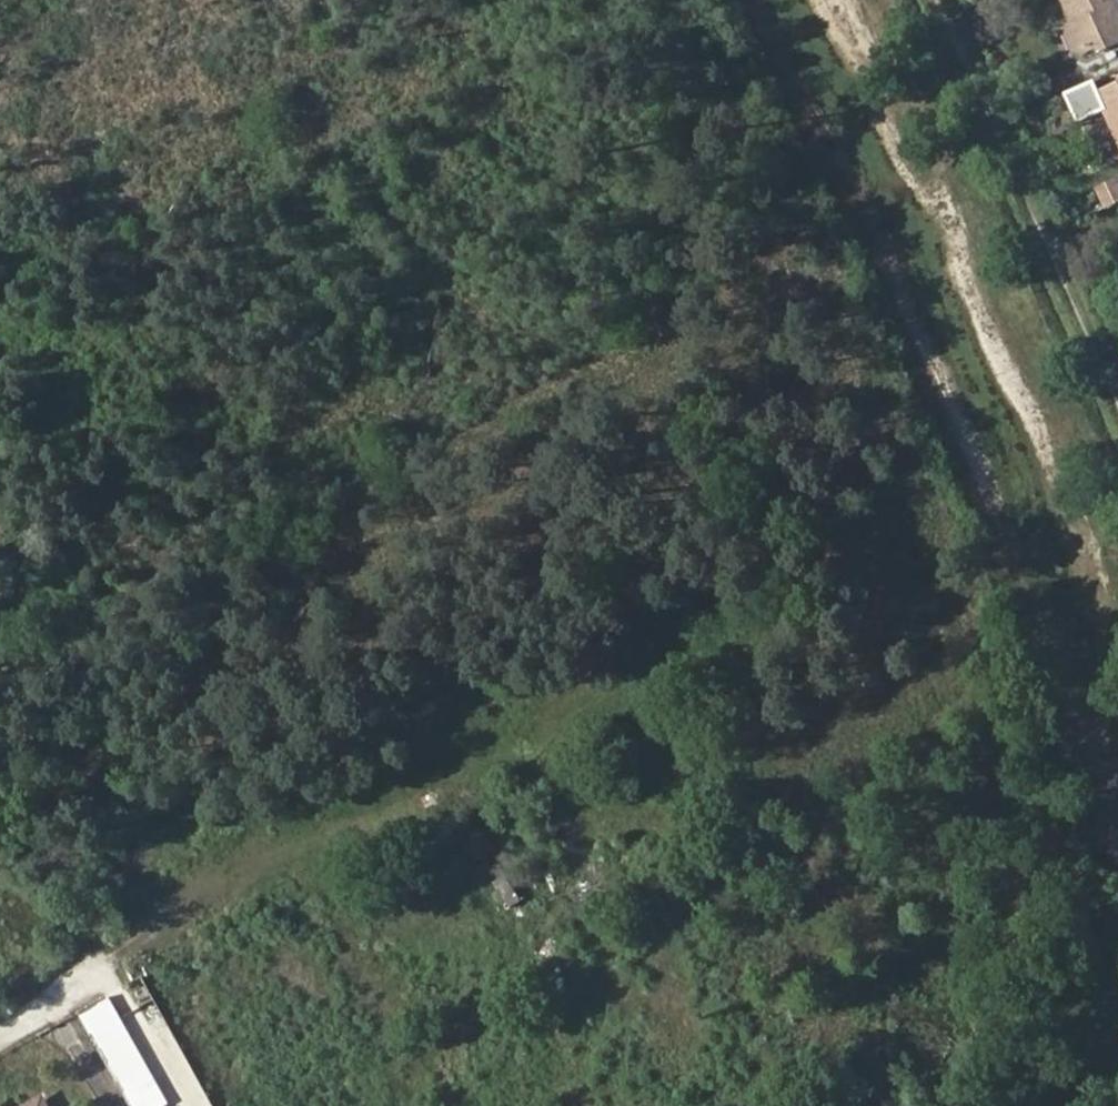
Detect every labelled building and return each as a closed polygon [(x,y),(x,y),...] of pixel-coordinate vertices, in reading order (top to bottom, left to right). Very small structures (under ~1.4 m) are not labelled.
[(1117,43),(1117,13),(1113,15),(1106,0),(1055,0),(1067,26),(1061,30),(1058,34),(1068,56),(1073,56),(1086,49),(1090,56),(1117,43)] [(1089,96),(1117,162),(1117,84),(1089,96)] [(1117,202),(1117,186),(1115,178),(1091,187),(1099,209),(1117,202)]
